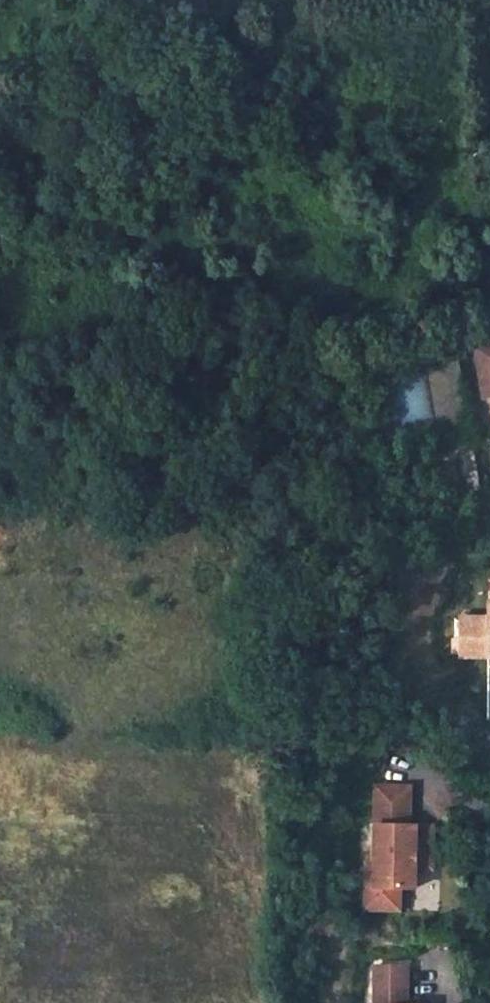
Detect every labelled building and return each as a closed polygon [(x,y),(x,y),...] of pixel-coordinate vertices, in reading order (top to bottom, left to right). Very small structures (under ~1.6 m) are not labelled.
[(200,18),(194,4),(168,7),(170,23),(200,18)] [(480,344),(488,394),(489,393),(489,342),(480,344)] [(435,443),(471,439),(463,348),(428,350),(435,443)] [(435,443),(419,444),(423,492),(476,489),(471,439),(435,443)] [(466,615),(465,655),(489,655),(489,616),(466,615)] [(408,785),(373,784),(371,863),(363,862),(362,908),(395,908),(395,886),(410,886),(411,869),(411,847),(428,847),(428,825),(403,824),(403,815),(407,815),(408,785)] [(411,847),(411,869),(428,869),(428,847),(411,847)] [(374,967),(374,1002),(396,1002),(396,998),(406,998),(406,967),(374,967)]
